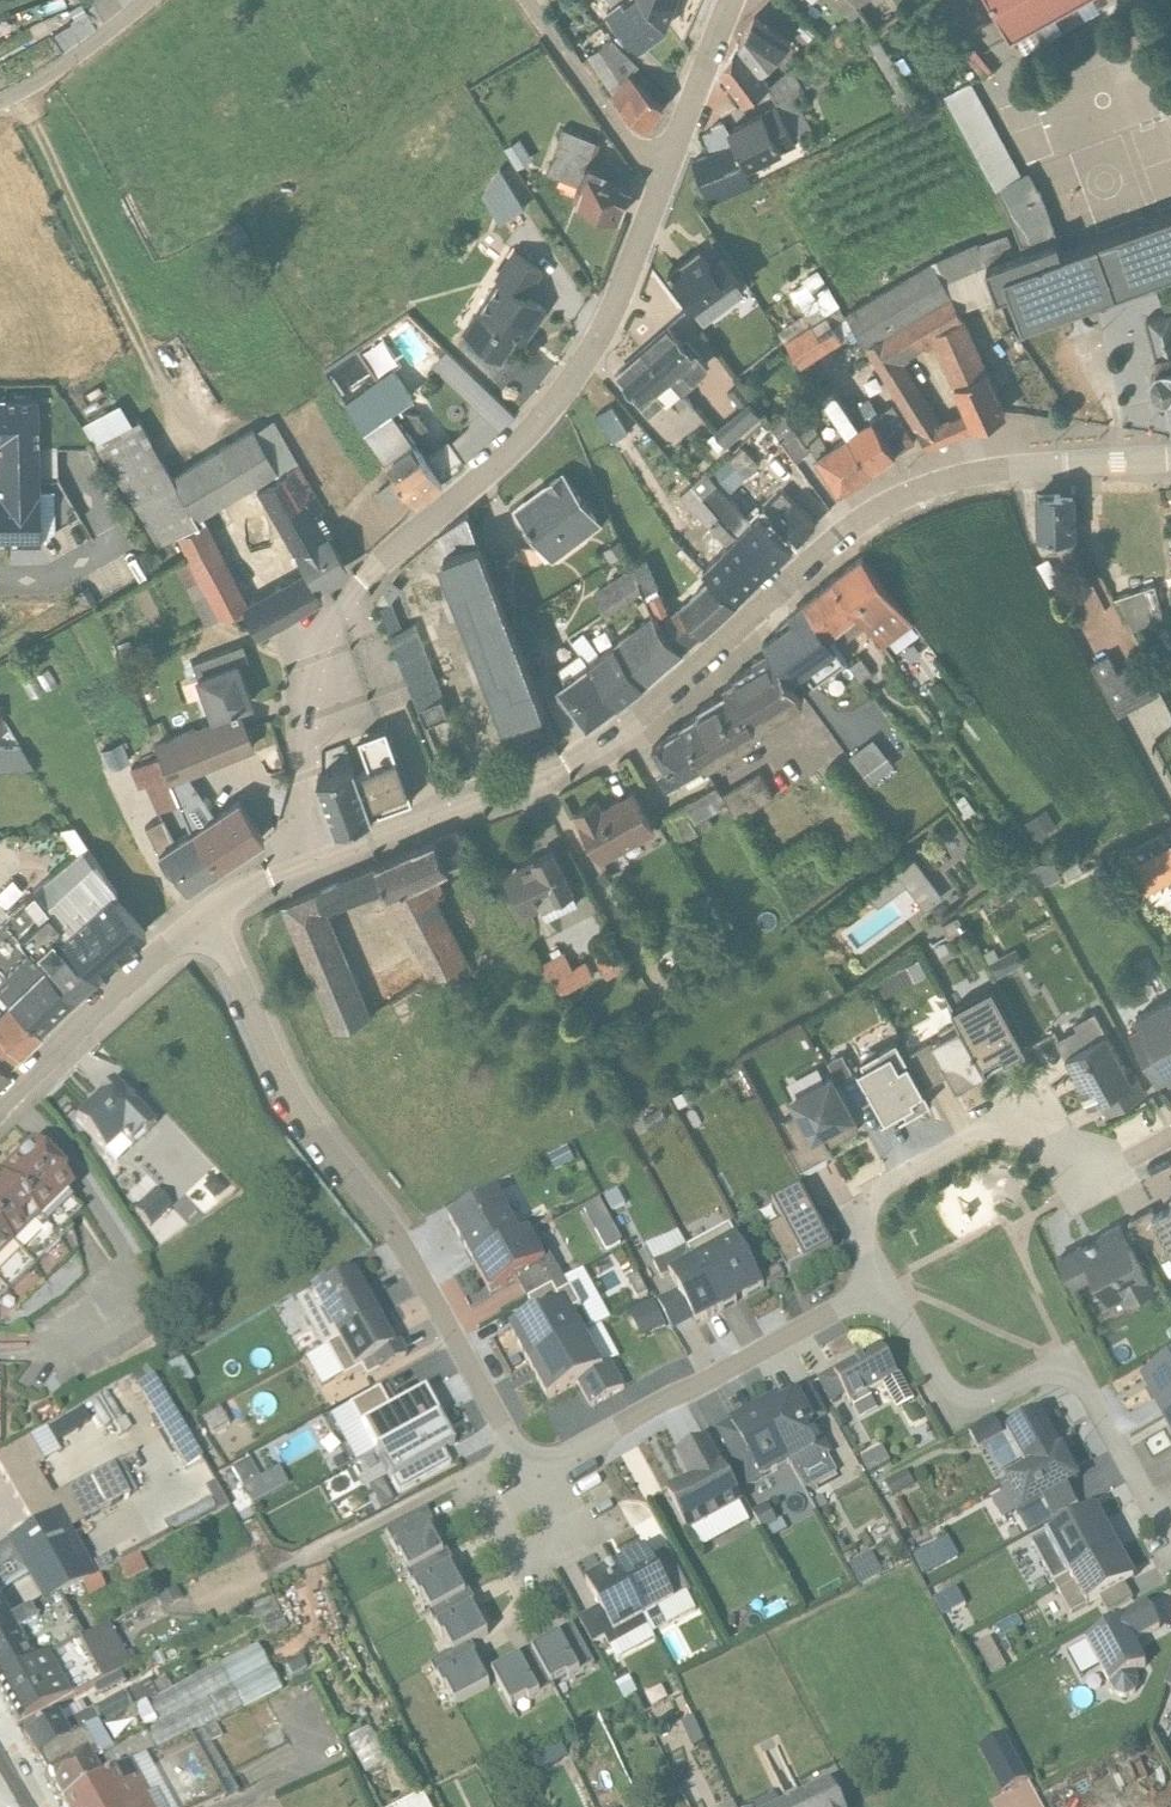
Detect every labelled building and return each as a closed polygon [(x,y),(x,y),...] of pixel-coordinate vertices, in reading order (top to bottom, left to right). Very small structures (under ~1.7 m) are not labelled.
[(640,49),(668,29),(666,26),(647,0),(607,0),(611,6),(605,10),(621,32),(625,29),(640,49)] [(666,26),(677,0),(647,0),(666,26)] [(852,15),(860,8),(854,0),(855,0),(836,0),(852,15)] [(1015,41),(1086,0),(991,0),(1015,41)] [(60,46),(96,33),(90,14),(54,26),(60,46)] [(761,70),(791,40),(754,16),(739,43),(761,70)] [(611,41),(588,57),(620,105),(644,127),(663,106),(629,75),(636,68),(611,41)] [(768,86),(771,83),(739,43),(722,69),(721,71),(744,102),(768,86)] [(798,99),(807,94),(792,67),(771,83),(768,86),(777,102),(728,127),(746,167),(776,153),(783,165),(803,155),(800,147),(810,142),(806,134),(813,130),(798,99)] [(1010,327),(1170,269),(1170,211),(1063,251),(1049,221),(1048,221),(970,77),(945,91),(1018,228),(979,243),(979,244),(1000,303),(1010,327)] [(728,127),(724,119),(713,125),(715,129),(703,135),(711,153),(692,162),(710,205),(753,186),(728,127)] [(564,130),(562,130),(546,173),(581,188),(577,202),(619,218),(630,190),(603,179),(606,172),(587,164),(595,142),(564,130)] [(519,140),(505,149),(518,169),(532,160),(519,140)] [(524,209),(499,170),(481,195),(500,224),(524,209)] [(934,348),(971,430),(1004,415),(960,314),(980,306),(982,309),(1000,303),(979,244),(976,241),(931,262),(845,315),(927,449),(949,439),(905,366),(911,361),(909,358),(924,350),(926,352),(934,348)] [(700,247),(668,270),(703,317),(745,288),(721,254),(711,262),(700,247)] [(462,332),(502,359),(516,340),(524,345),(548,309),(527,295),(544,269),(513,249),(495,275),(497,277),(462,332)] [(852,329),(817,272),(802,281),(800,282),(802,285),(791,292),(805,315),(777,335),(785,347),(787,346),(805,373),(815,366),(812,361),(841,342),(839,339),(852,329)] [(1144,321),(1154,368),(1149,378),(1153,393),(1162,399),(1166,398),(1170,416),(1170,314),(1144,321)] [(683,342),(667,326),(641,348),(682,395),(696,383),(694,379),(709,366),(687,338),(683,342)] [(641,348),(614,371),(630,389),(628,391),(649,415),(664,403),(667,408),(682,395),(641,348)] [(425,457),(419,449),(425,444),(428,430),(417,415),(405,414),(400,405),(411,397),(393,370),(379,380),(357,349),(324,372),(380,452),(381,452),(397,475),(411,495),(415,501),(442,482),(441,480),(464,463),(462,461),(470,455),(460,442),(453,447),(448,441),(425,457)] [(761,417),(737,386),(727,394),(739,410),(714,432),(726,446),(761,417)] [(832,390),(821,397),(846,437),(870,472),(896,456),(863,406),(849,415),(832,390)] [(38,539),(36,397),(0,398),(0,540),(38,539)] [(870,402),(863,406),(896,456),(914,445),(891,410),(879,417),(870,402)] [(321,597),(316,588),(346,570),(326,539),(331,535),(321,517),(324,514),(272,424),(254,431),(252,428),(170,477),(137,420),(130,425),(117,404),(80,426),(94,446),(157,547),(175,537),(217,620),(241,610),(252,633),(255,636),(267,629),(321,597)] [(628,433),(611,406),(595,416),(612,443),(628,433)] [(783,419),(770,429),(795,464),(806,455),(783,419)] [(781,478),(797,467),(796,465),(770,429),(755,439),(753,437),(731,456),(730,455),(709,476),(728,497),(769,461),(781,478)] [(813,429),(801,436),(826,476),(836,491),(852,480),(858,480),(870,472),(846,437),(826,449),(813,429)] [(730,452),(715,434),(707,442),(712,448),(708,452),(716,461),(720,457),(722,459),(730,452)] [(518,515),(552,561),(603,523),(563,470),(544,484),(549,491),(518,515)] [(768,571),(791,549),(813,527),(782,494),(760,517),(758,514),(749,521),(706,474),(692,485),(768,571)] [(411,495),(397,475),(379,491),(392,509),(411,495)] [(692,485),(679,497),(726,546),(701,570),(711,581),(735,604),(768,571),(692,485)] [(1072,497),(1038,498),(1039,524),(1036,525),(1036,533),(1039,533),(1039,540),(1041,540),(1043,556),(1075,555),(1074,545),(1072,497)] [(443,554),(439,555),(505,722),(544,707),(523,653),(511,623),(497,586),(470,517),(463,517),(437,538),(443,554)] [(913,626),(862,560),(833,581),(883,649),(913,626)] [(1059,581),(1047,560),(1037,565),(1048,587),(1049,587),(1059,581)] [(646,562),(633,568),(644,591),(648,598),(649,597),(657,616),(668,611),(646,562)] [(592,594),(607,615),(644,591),(633,568),(592,594)] [(497,586),(511,623),(521,616),(508,581),(507,582),(497,586)] [(660,626),(683,652),(735,604),(711,581),(660,626)] [(847,643),(866,627),(833,581),(803,604),(828,639),(838,631),(847,643)] [(1163,622),(1159,601),(1154,586),(1129,595),(1114,599),(1133,633),(1163,622)] [(388,604),(379,609),(408,682),(419,708),(443,698),(414,625),(400,630),(388,604)] [(845,664),(803,604),(778,629),(780,631),(777,634),(812,687),(845,664)] [(660,626),(653,612),(588,661),(617,702),(683,652),(660,626)] [(521,616),(511,623),(523,653),(539,641),(525,613),(521,616)] [(247,661),(241,645),(191,663),(191,665),(183,669),(187,681),(193,679),(209,720),(252,704),(237,664),(247,661)] [(600,714),(617,702),(588,661),(580,653),(557,669),(561,675),(549,685),(566,710),(573,705),(584,718),(596,710),(600,714)] [(1107,655),(1089,664),(1116,717),(1160,695),(1142,662),(1117,675),(1107,655)] [(871,675),(860,661),(849,669),(859,684),(871,675)] [(787,710),(762,667),(758,665),(734,679),(735,680),(726,686),(725,690),(727,694),(698,711),(697,716),(683,725),(681,730),(703,769),(755,737),(756,737),(754,734),(763,729),(764,724),(787,710)] [(441,699),(419,708),(425,725),(448,716),(441,699)] [(154,745),(158,757),(162,764),(247,727),(240,710),(154,745)] [(247,727),(162,764),(175,803),(188,830),(214,869),(259,839),(260,839),(262,838),(237,799),(212,815),(187,777),(254,749),(247,727)] [(681,730),(652,748),(663,767),(657,771),(668,790),(683,780),(689,790),(708,778),(681,730)] [(852,755),(872,783),(896,766),(877,738),(852,755)] [(31,766),(22,748),(0,748),(0,770),(31,766)] [(173,841),(159,811),(175,803),(162,764),(158,757),(130,769),(129,769),(137,789),(145,786),(159,820),(144,828),(169,871),(172,869),(186,889),(199,881),(199,879),(214,869),(189,831),(173,841)] [(412,800),(405,779),(404,779),(383,786),(380,777),(378,778),(374,767),(358,773),(355,764),(318,778),(337,828),(412,800)] [(720,797),(734,822),(772,799),(758,775),(720,797)] [(267,794),(282,799),(288,781),(272,776),(267,794)] [(725,808),(714,788),(664,818),(680,846),(712,827),(713,827),(708,819),(725,808)] [(598,798),(573,812),(601,861),(656,831),(633,789),(602,805),(598,798)] [(371,1014),(328,912),(385,892),(429,979),(467,960),(437,898),(445,893),(436,875),(471,857),(457,831),(283,906),(335,1030),(371,1014)] [(1120,858),(1143,899),(1170,883),(1170,847),(1168,849),(1160,836),(1120,858)] [(59,937),(94,977),(144,931),(114,895),(117,892),(86,847),(34,892),(34,893),(65,931),(64,931),(59,937)] [(554,847),(504,872),(525,914),(540,907),(546,919),(577,903),(571,891),(575,889),(554,847)] [(905,889),(925,914),(942,901),(913,862),(866,897),(877,911),(905,889)] [(40,1032),(65,1005),(72,998),(18,936),(1,921),(28,899),(13,881),(0,893),(0,994),(40,1032)] [(1,921),(18,936),(72,998),(94,977),(59,937),(64,931),(34,893),(28,899),(1,921)] [(942,931),(948,941),(963,932),(956,920),(942,931)] [(549,974),(557,971),(563,987),(597,976),(590,956),(574,961),(569,948),(543,957),(549,974)] [(993,952),(983,958),(995,981),(1022,967),(1015,953),(998,962),(993,952)] [(906,971),(876,988),(884,1000),(913,984),(906,971)] [(1026,1054),(992,991),(951,1013),(957,1023),(986,1076),(1026,1054)] [(0,994),(0,1060),(5,1065),(40,1032),(0,994)] [(1170,1083),(1170,1002),(1170,1000),(1134,1020),(1140,1030),(1127,1038),(1156,1091),(1170,1083)] [(956,1093),(986,1076),(956,1022),(936,1034),(939,1040),(909,1057),(927,1090),(948,1079),(956,1093)] [(1105,1038),(1065,1060),(1081,1091),(1078,1092),(1088,1110),(1097,1105),(1105,1120),(1144,1098),(1130,1072),(1125,1074),(1105,1038)] [(872,1047),(856,1056),(863,1069),(858,1072),(885,1121),(903,1112),(906,1119),(930,1106),(897,1045),(877,1055),(872,1047)] [(850,1076),(840,1058),(826,1066),(836,1083),(850,1076)] [(9,1071),(0,1061),(0,1080),(9,1071)] [(854,1121),(831,1077),(787,1101),(795,1116),(782,1124),(795,1148),(787,1153),(801,1177),(833,1160),(828,1149),(857,1133),(852,1123),(854,1121)] [(100,1097),(75,1121),(106,1152),(122,1137),(130,1145),(143,1133),(145,1135),(154,1126),(113,1083),(99,1095),(100,1097)] [(34,1146),(0,1179),(0,1237),(32,1270),(71,1232),(66,1226),(79,1214),(66,1198),(73,1191),(63,1180),(65,1178),(34,1146)] [(202,1189),(213,1202),(225,1191),(215,1179),(202,1189)] [(766,1230),(789,1273),(832,1249),(799,1189),(772,1203),(782,1221),(766,1230)] [(171,1208),(155,1192),(134,1211),(150,1228),(171,1208)] [(616,1193),(604,1199),(612,1213),(624,1207),(616,1193)] [(450,1221),(474,1265),(521,1239),(497,1195),(450,1221)] [(622,1245),(599,1203),(584,1211),(607,1253),(622,1245)] [(1128,1227),(1143,1254),(1151,1250),(1160,1266),(1170,1261),(1170,1212),(1155,1221),(1151,1215),(1128,1227)] [(763,1286),(729,1224),(687,1246),(721,1309),(763,1286)] [(657,1301),(672,1329),(674,1329),(699,1316),(702,1320),(721,1309),(678,1230),(677,1229),(644,1247),(660,1277),(661,1278),(667,1274),(676,1290),(657,1301)] [(1079,1253),(1056,1266),(1071,1292),(1091,1281),(1107,1308),(1127,1297),(1132,1306),(1154,1293),(1119,1231),(1100,1242),(1101,1244),(1080,1256),(1079,1253)] [(546,1276),(556,1270),(544,1248),(537,1251),(528,1235),(474,1265),(490,1294),(516,1280),(527,1301),(553,1287),(546,1276)] [(32,1270),(0,1237),(0,1302),(32,1270)] [(778,1265),(762,1274),(768,1284),(784,1275),(778,1265)] [(509,1331),(528,1366),(601,1326),(610,1321),(583,1272),(565,1282),(571,1294),(560,1300),(559,1300),(553,1287),(527,1301),(536,1316),(509,1331)] [(295,1301),(294,1301),(321,1349),(381,1317),(369,1296),(364,1299),(351,1275),(336,1283),(334,1279),(295,1301)] [(647,1294),(637,1276),(628,1281),(637,1299),(647,1294)] [(665,1325),(653,1302),(629,1315),(642,1338),(665,1325)] [(381,1317),(306,1358),(322,1386),(342,1376),(343,1377),(359,1369),(366,1380),(404,1359),(394,1339),(387,1342),(376,1321),(381,1317)] [(590,1408),(624,1390),(610,1364),(620,1360),(601,1326),(529,1367),(547,1402),(577,1385),(590,1408)] [(897,1373),(881,1344),(867,1352),(868,1353),(833,1372),(832,1369),(817,1378),(830,1402),(846,1393),(850,1401),(852,1400),(854,1404),(869,1395),(866,1389),(882,1381),(896,1407),(913,1398),(899,1372),(897,1373)] [(1163,1358),(1165,1362),(1146,1372),(1142,1375),(1152,1393),(1163,1413),(1170,1408),(1170,1353),(1163,1358)] [(167,1368),(179,1390),(192,1382),(180,1360),(167,1368)] [(186,1472),(202,1462),(145,1370),(130,1379),(186,1472)] [(826,1416),(808,1384),(778,1401),(777,1399),(761,1408),(805,1488),(837,1471),(828,1454),(832,1452),(815,1422),(826,1416)] [(378,1390),(330,1416),(355,1461),(437,1417),(423,1393),(390,1410),(378,1390)] [(1061,1447),(1039,1407),(1005,1425),(1007,1429),(1003,1431),(993,1414),(968,1428),(978,1445),(982,1443),(997,1470),(1022,1456),(1027,1465),(1061,1447)] [(790,1463),(761,1408),(719,1431),(749,1485),(790,1463)] [(1163,1413),(1170,1427),(1170,1408),(1163,1413)] [(226,1426),(218,1413),(203,1421),(211,1435),(226,1426)] [(453,1447),(437,1417),(374,1451),(398,1493),(450,1465),(443,1453),(453,1447)] [(706,1438),(678,1453),(691,1478),(667,1492),(688,1530),(689,1529),(700,1548),(749,1521),(739,1502),(741,1500),(706,1438)] [(28,1439),(0,1456),(0,1470),(33,1527),(58,1513),(34,1468),(41,1463),(28,1439)] [(1061,1447),(1000,1481),(1017,1511),(1027,1531),(1053,1517),(1077,1503),(1066,1482),(1077,1476),(1061,1447)] [(247,1460),(231,1470),(240,1486),(256,1476),(247,1460)] [(137,1492),(121,1463),(52,1500),(58,1513),(33,1527),(0,1547),(0,1598),(5,1591),(26,1578),(42,1606),(96,1578),(70,1531),(137,1492)] [(218,1513),(228,1508),(214,1484),(205,1489),(218,1513)] [(764,1504),(752,1511),(767,1538),(785,1527),(780,1518),(774,1521),(764,1504)] [(1093,1506),(1031,1540),(1054,1582),(1116,1548),(1093,1506)] [(425,1511),(387,1532),(394,1546),(392,1548),(397,1557),(400,1556),(409,1572),(443,1553),(431,1532),(435,1529),(425,1511)] [(170,1531),(120,1557),(123,1563),(173,1537),(170,1531)] [(915,1551),(925,1569),(960,1550),(950,1532),(915,1551)] [(1116,1548),(1054,1582),(1071,1611),(1100,1596),(1108,1610),(1132,1596),(1120,1573),(1128,1568),(1116,1548)] [(695,1611),(685,1593),(689,1591),(667,1550),(651,1559),(646,1550),(625,1561),(626,1564),(618,1569),(616,1566),(615,1566),(653,1634),(695,1611)] [(423,1596),(432,1612),(465,1593),(453,1572),(457,1570),(447,1552),(443,1553),(409,1572),(416,1586),(414,1588),(419,1598),(423,1596)] [(138,1556),(117,1567),(125,1582),(146,1571),(138,1556)] [(653,1634),(615,1566),(586,1582),(599,1606),(577,1619),(593,1645),(604,1639),(616,1660),(655,1638),(653,1634)] [(89,1597),(105,1589),(96,1578),(82,1585),(89,1597)] [(156,1600),(162,1610),(182,1600),(176,1589),(156,1600)] [(445,1636),(454,1653),(488,1635),(475,1612),(479,1610),(469,1592),(465,1593),(432,1612),(439,1626),(436,1628),(437,1631),(443,1630),(444,1633),(439,1633),(442,1638),(445,1636)] [(272,1598),(252,1607),(267,1636),(285,1627),(272,1598)] [(1114,1694),(1125,1697),(1135,1692),(1138,1682),(1133,1672),(1146,1665),(1133,1640),(1160,1626),(1147,1602),(1084,1637),(1114,1694)] [(28,1613),(0,1629),(0,1684),(33,1666),(17,1636),(35,1625),(28,1613)] [(129,1653),(124,1655),(108,1625),(0,1684),(0,1698),(7,1710),(17,1729),(67,1702),(135,1665),(129,1653)] [(534,1651),(551,1684),(567,1676),(569,1678),(593,1665),(572,1626),(554,1636),(556,1639),(534,1651)] [(993,1670),(1007,1664),(995,1634),(981,1639),(993,1670)] [(471,1644),(432,1666),(444,1689),(447,1687),(457,1704),(489,1686),(477,1663),(480,1661),(471,1644)] [(215,1728),(281,1693),(256,1647),(171,1694),(100,1731),(95,1728),(36,1762),(60,1805),(215,1728)] [(493,1674),(511,1707),(527,1698),(529,1701),(553,1688),(551,1684),(534,1651),(532,1648),(514,1658),(515,1662),(493,1674)] [(98,1698),(123,1684),(118,1675),(93,1688),(98,1698)] [(615,1684),(623,1700),(637,1693),(628,1676),(615,1684)] [(171,1694),(163,1680),(127,1698),(124,1693),(86,1714),(80,1704),(22,1737),(36,1762),(95,1728),(100,1731),(171,1694)] [(374,1726),(353,1735),(369,1770),(390,1760),(374,1726)] [(221,1738),(215,1728),(60,1805),(62,1806),(210,1806),(237,1795),(210,1745),(221,1738)] [(1001,1792),(1026,1777),(1003,1733),(977,1748),(1001,1792)] [(829,1782),(776,1806),(841,1806),(829,1782)] [(397,1806),(429,1806),(422,1794),(397,1806)]
